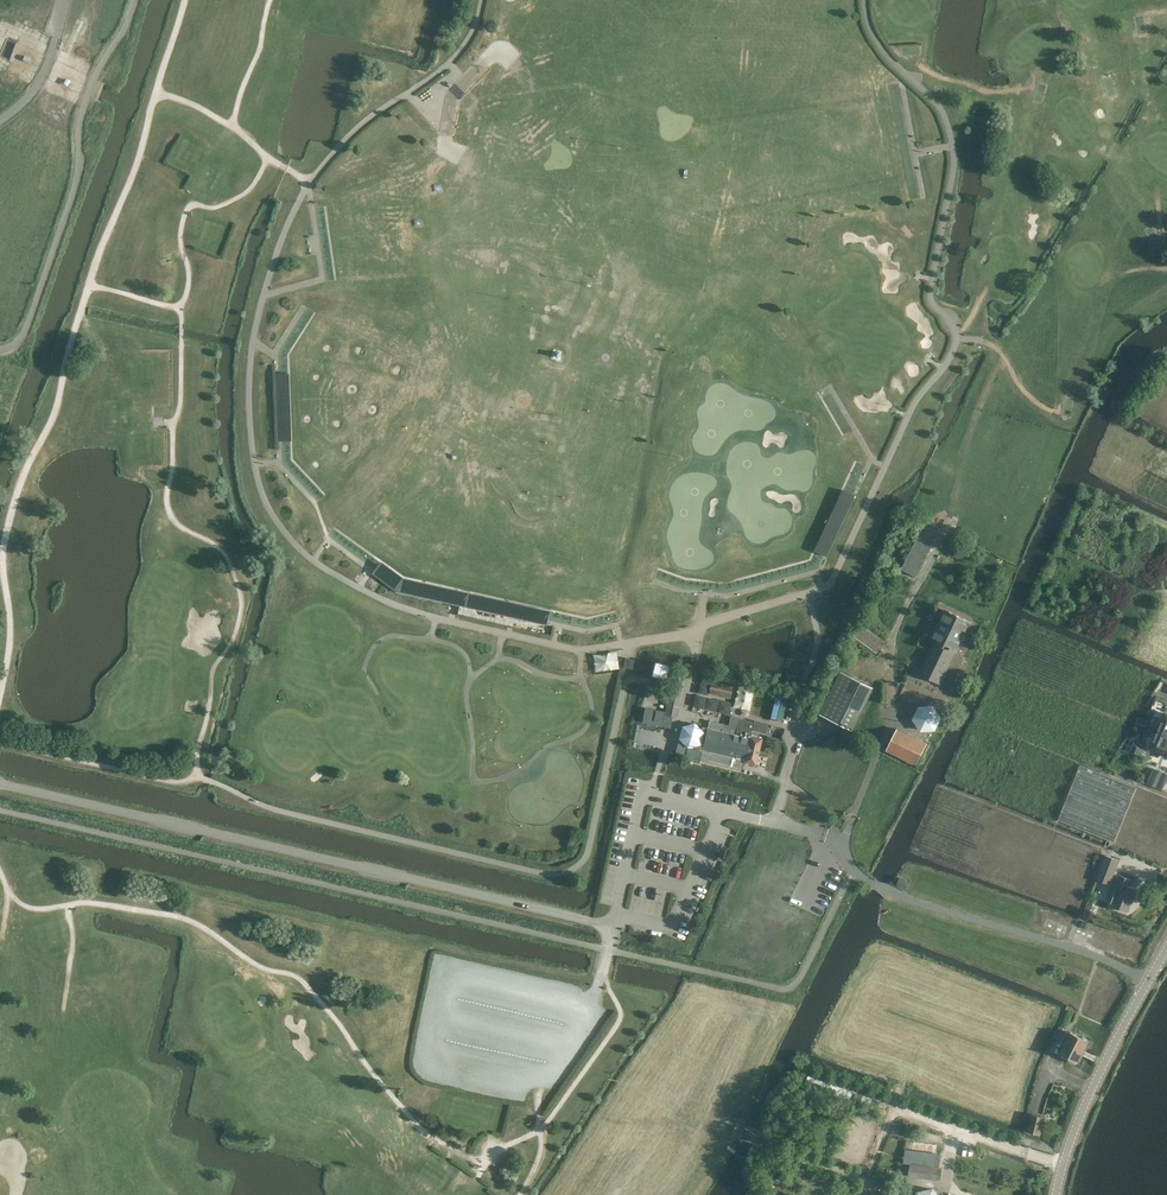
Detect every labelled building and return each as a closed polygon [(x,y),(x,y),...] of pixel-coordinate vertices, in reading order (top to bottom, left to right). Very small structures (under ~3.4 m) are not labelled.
[(293,371),(277,371),(279,439),(295,439),(293,371)] [(805,547),(824,556),(851,494),(832,486),(805,547)] [(901,570),(916,578),(941,528),(926,521),(901,570)] [(951,536),(946,546),(957,551),(962,542),(951,536)] [(972,623),(945,610),(931,640),(935,642),(932,650),(920,673),(940,683),(955,652),(957,653),(972,623)] [(594,653),(594,671),(619,670),(618,653),(594,653)] [(651,676),(665,679),(668,665),(655,662),(651,676)] [(854,727),(874,684),(842,669),(822,713),(854,727)] [(677,717),(686,672),(673,670),(664,714),(677,717)] [(718,695),(730,697),(733,682),(722,679),(718,695)] [(747,714),(753,691),(742,688),(737,712),(747,714)] [(1147,726),(1166,734),(1166,701),(1157,697),(1152,708),(1155,709),(1147,726)] [(920,707),(914,719),(921,730),(934,729),(940,717),(933,707),(920,707)] [(646,709),(643,722),(661,726),(663,712),(657,711),(655,721),(650,720),(652,710),(646,709)] [(755,764),(761,738),(750,735),(753,722),(739,718),(735,735),(726,733),(727,730),(722,728),(721,732),(707,728),(707,729),(702,727),(701,731),(694,723),(682,726),(679,738),(687,747),(685,754),(700,758),(702,749),(735,757),(744,759),(744,762),(755,764)] [(1147,726),(1140,743),(1138,742),(1133,753),(1149,760),(1153,749),(1166,755),(1166,756),(1166,734),(1147,726)] [(897,729),(887,750),(916,764),(926,744),(897,729)] [(1110,885),(1120,860),(1105,855),(1096,879),(1110,885)] [(1128,912),(1137,889),(1130,886),(1133,880),(1118,874),(1114,886),(1119,888),(1112,905),(1121,909),(1121,910),(1123,911),(1124,910),(1128,912)] [(909,882),(906,881),(900,878),(898,884),(906,887),(909,882)] [(1082,1038),(1069,1031),(1059,1053),(1078,1062),(1089,1041),(1087,1040),(1088,1039),(1083,1036),(1082,1038)] [(835,1101),(830,1114),(838,1117),(843,1104),(835,1101)] [(1040,1135),(1045,1117),(1032,1114),(1028,1132),(1040,1135)] [(909,1176),(937,1180),(940,1155),(912,1151),(909,1176)] [(801,1164),(798,1171),(826,1180),(828,1174),(801,1164)]
